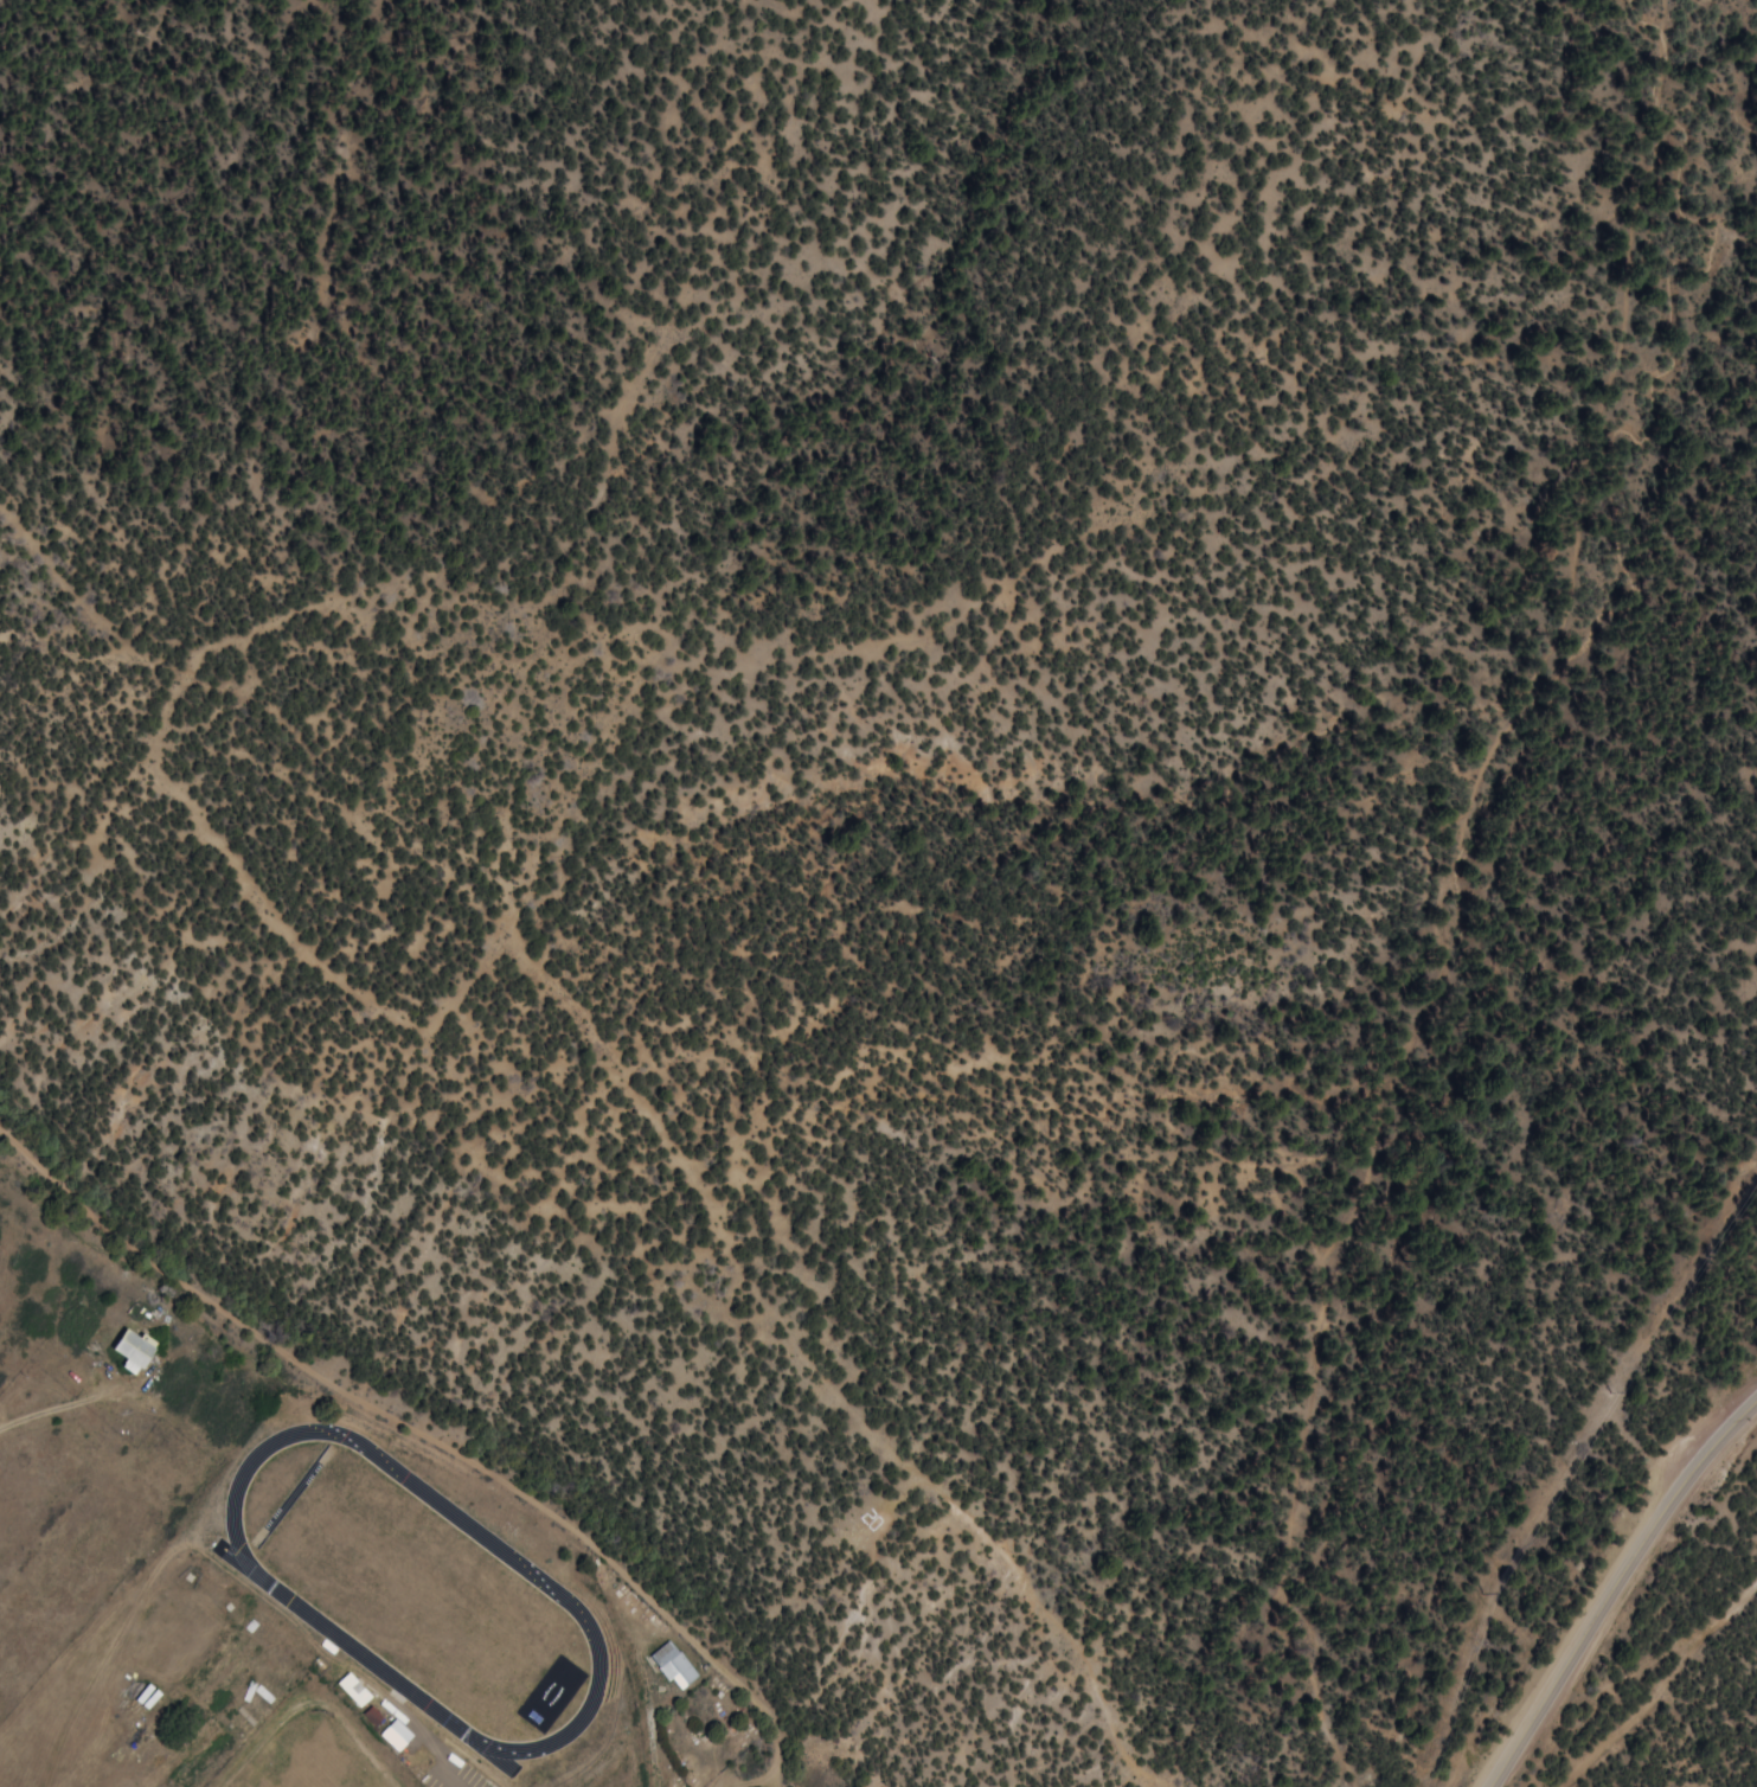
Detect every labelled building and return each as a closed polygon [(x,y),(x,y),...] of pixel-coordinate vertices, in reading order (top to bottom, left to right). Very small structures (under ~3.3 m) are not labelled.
[(119,1368),(136,1376),(152,1346),(121,1330),(110,1351),(124,1358),(119,1368)] [(647,1655),(667,1681),(671,1677),(680,1688),(697,1675),(669,1638),(647,1655)] [(358,1707),(369,1696),(347,1672),(335,1682),(358,1707)] [(362,1712),(372,1725),(380,1718),(370,1706),(362,1712)] [(396,1751),(411,1734),(393,1718),(378,1734),(396,1751)]
